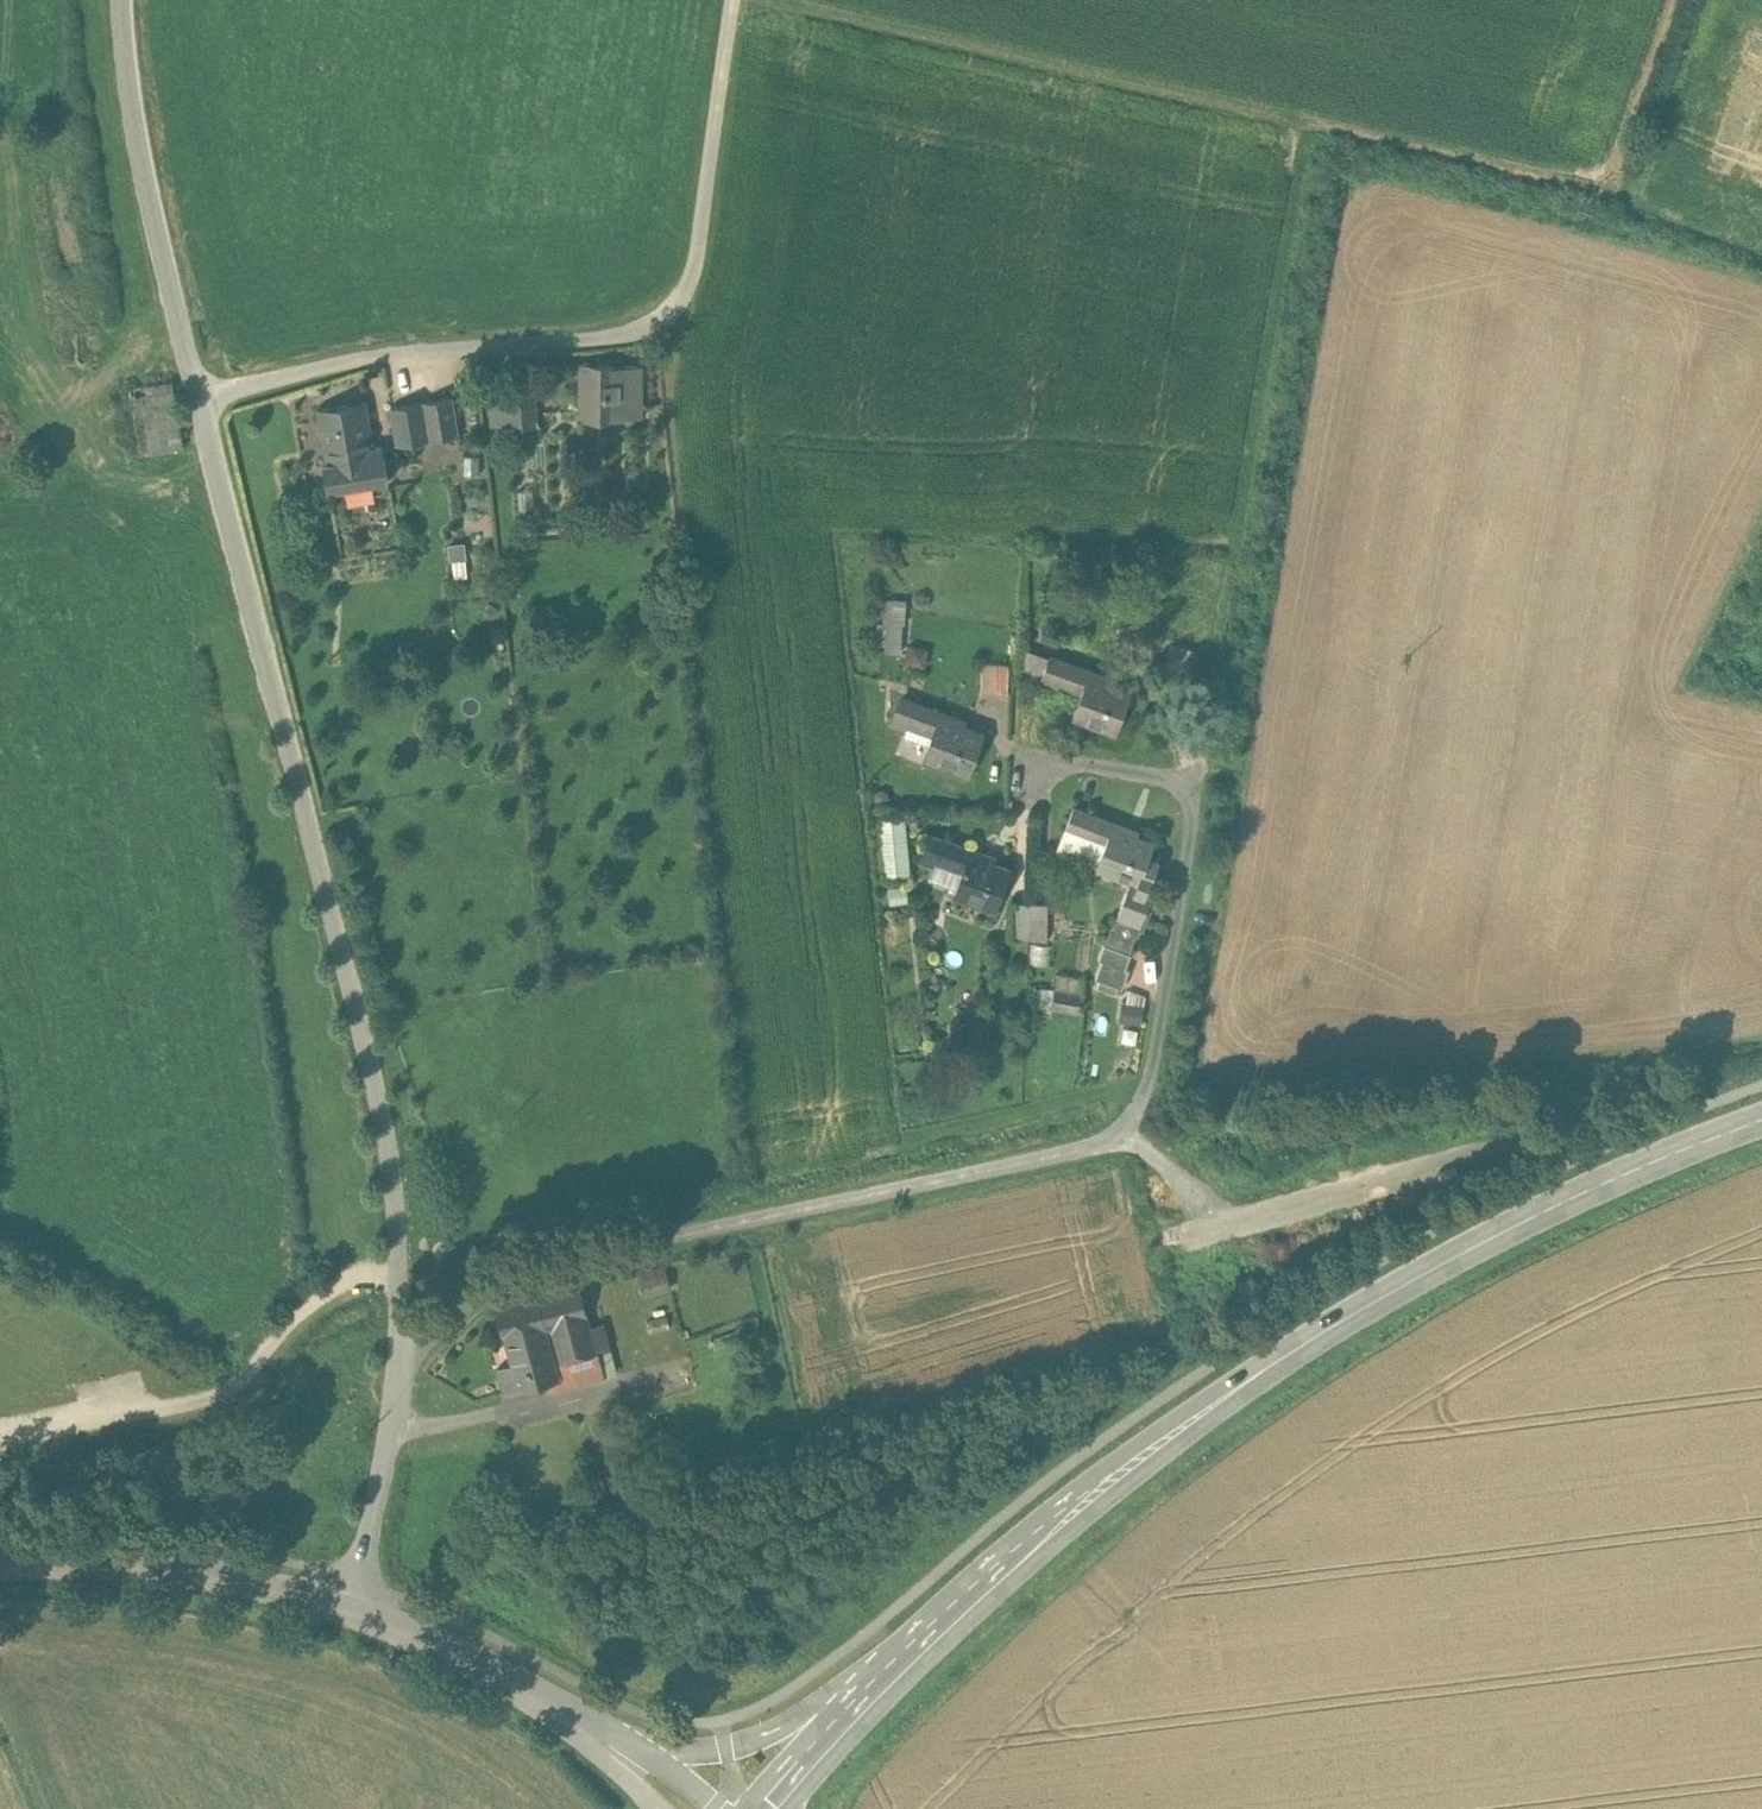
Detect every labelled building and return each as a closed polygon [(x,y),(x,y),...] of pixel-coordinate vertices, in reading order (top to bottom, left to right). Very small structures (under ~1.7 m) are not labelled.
[(621,360),(580,359),(580,416),(621,417),(621,415),(622,363),(621,360)] [(642,363),(622,363),(621,415),(642,415),(642,363)] [(171,377),(129,385),(132,401),(144,399),(152,445),(182,440),(171,377)] [(507,382),(509,424),(537,423),(534,381),(507,382)] [(452,394),(424,399),(430,436),(458,431),(452,394)] [(365,398),(317,406),(327,460),(324,461),(329,487),(347,484),(373,479),(389,477),(382,443),(374,445),(365,398)] [(424,399),(391,404),(397,442),(430,436),(424,399)] [(479,452),(465,452),(465,471),(479,471),(479,452)] [(373,479),(347,484),(350,501),(376,497),(373,479)] [(466,538),(449,540),(450,557),(468,556),(467,546),(466,543),(466,538)] [(905,649),(906,596),(885,595),(884,649),(905,649)] [(908,642),(906,660),(925,662),(927,643),(908,642)] [(1172,648),(1166,666),(1187,672),(1193,654),(1172,648)] [(1041,682),(1051,657),(1032,649),(1022,675),(1041,682)] [(1090,672),(1051,657),(1041,682),(1054,688),(1057,680),(1083,690),(1090,672)] [(1009,663),(982,662),(981,691),(1008,692),(1009,663)] [(1131,692),(1103,681),(1104,678),(1090,672),(1083,690),(1073,714),(1115,731),(1131,692)] [(956,717),(902,696),(892,722),(906,728),(904,733),(930,743),(925,756),(928,757),(928,755),(965,769),(964,771),(967,772),(982,730),(955,720),(956,717)] [(1154,840),(1127,830),(1128,827),(1073,806),(1059,845),(1099,860),(1096,866),(1099,867),(1100,865),(1131,877),(1118,913),(1121,914),(1140,921),(1154,885),(1149,884),(1158,862),(1147,858),(1154,840)] [(903,820),(880,823),(887,884),(910,881),(903,820)] [(969,848),(931,833),(920,860),(933,865),(936,858),(961,868),(969,848)] [(982,853),(969,848),(961,868),(952,892),(992,908),(1008,869),(981,858),(982,853)] [(1033,907),(1012,906),(1010,943),(1030,945),(1033,907)] [(1050,908),(1033,907),(1030,945),(1048,946),(1050,908)] [(1140,921),(1121,914),(1114,932),(1133,939),(1140,921)] [(1110,944),(1104,942),(1098,957),(1102,959),(1095,976),(1100,978),(1097,985),(1115,992),(1118,985),(1122,986),(1129,967),(1126,966),(1131,952),(1129,951),(1133,939),(1114,932),(1110,944)] [(1081,984),(1057,981),(1050,1026),(1074,1030),(1081,984)] [(1124,988),(1120,1018),(1141,1021),(1146,992),(1124,988)] [(663,1266),(636,1272),(642,1293),(669,1286),(663,1266)] [(580,1283),(539,1293),(558,1359),(597,1348),(591,1323),(580,1283)] [(538,1293),(497,1303),(512,1361),(498,1365),(504,1389),(552,1375),(562,1372),(558,1359),(539,1293),(538,1293)] [(604,1319),(591,1323),(597,1348),(611,1345),(604,1319)] [(617,1367),(611,1345),(597,1348),(603,1372),(617,1367)] [(562,1372),(552,1375),(554,1384),(603,1372),(597,1348),(558,1359),(562,1372)]
